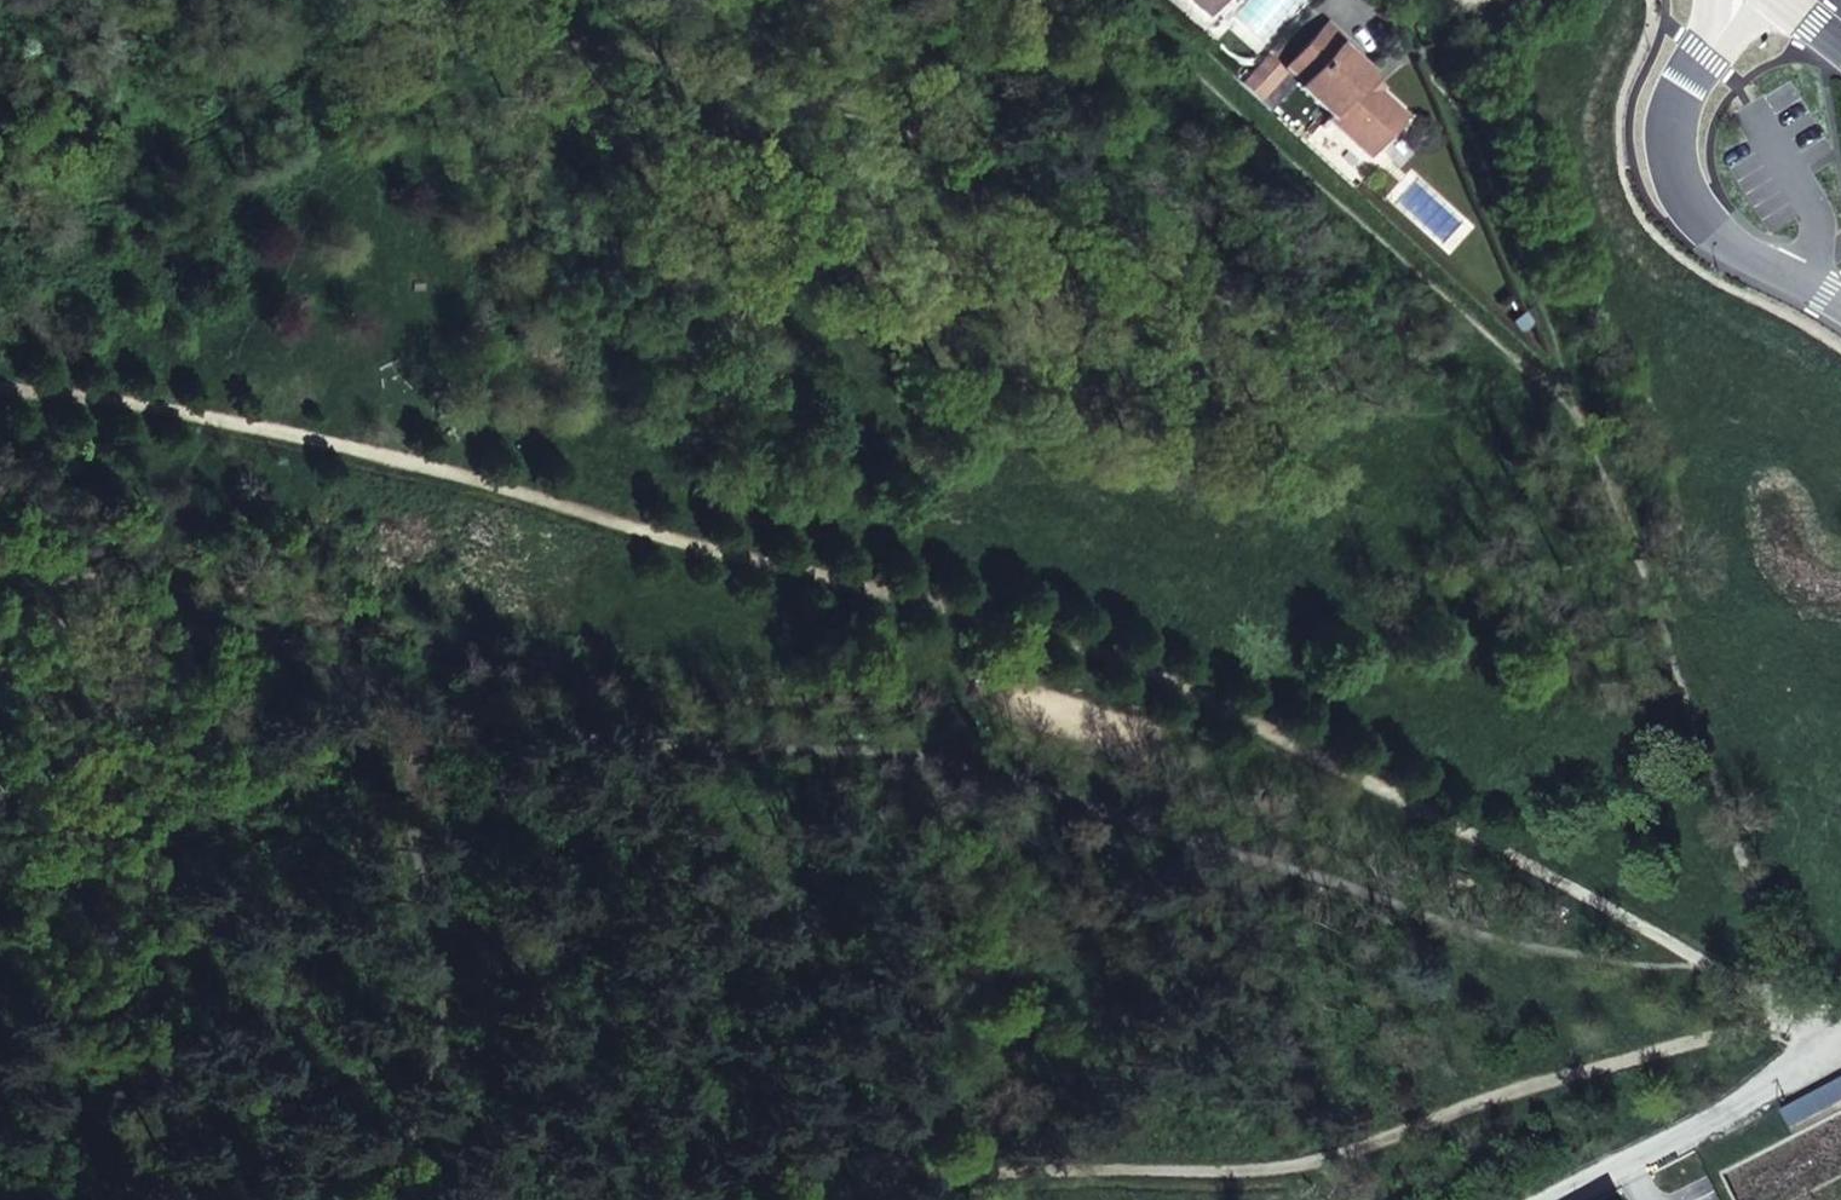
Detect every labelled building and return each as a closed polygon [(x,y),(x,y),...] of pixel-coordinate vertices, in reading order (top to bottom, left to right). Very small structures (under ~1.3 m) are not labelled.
[(1210,12),(1221,0),(1197,0),(1210,12)] [(1366,157),(1403,116),(1378,93),(1364,80),(1370,75),(1371,72),(1354,57),(1341,44),(1345,40),(1327,23),(1283,71),(1279,75),(1262,59),(1240,83),(1270,111),(1295,84),(1300,87),(1330,115),(1326,120),(1366,157)] [(1358,52),(1345,40),(1341,44),(1354,57),(1358,52)] [(1378,93),(1383,86),(1370,75),(1364,80),(1378,93)]
